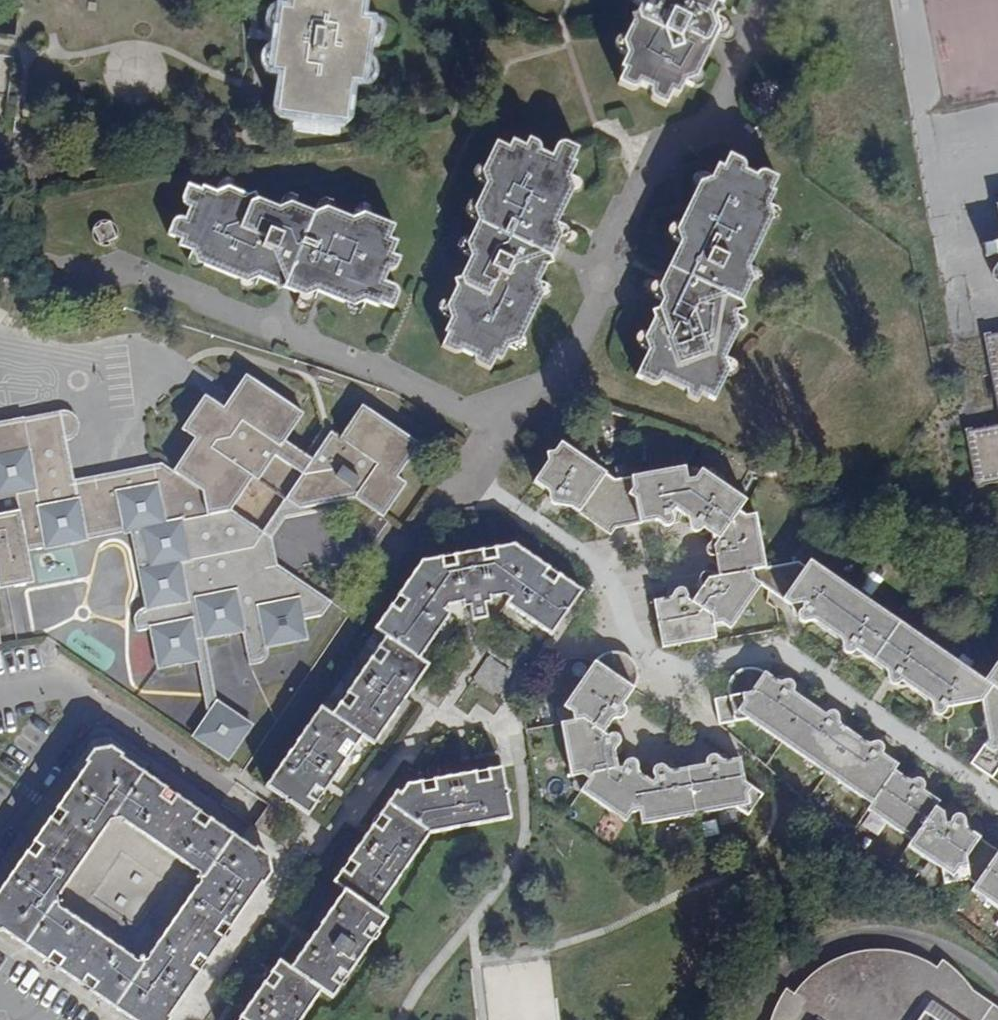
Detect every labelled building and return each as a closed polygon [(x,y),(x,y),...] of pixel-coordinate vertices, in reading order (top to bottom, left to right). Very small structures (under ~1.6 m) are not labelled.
[(291,11),(272,9),(267,9),(262,12),(260,17),(260,22),(263,26),(268,29),(279,30),(274,71),(283,72),(279,109),(283,114),(342,121),(348,116),(353,82),(363,82),(371,22),(361,20),(363,0),(293,0),(291,11)] [(641,6),(624,43),(627,56),(622,69),(624,71),(619,83),(634,89),(637,89),(640,85),(651,90),(650,94),(650,97),(652,100),(656,103),(666,107),(672,94),(678,97),(685,83),(697,79),(717,37),(726,40),(729,41),(734,38),(736,36),(737,32),(736,29),(733,26),(718,18),(726,0),(639,0),(641,6)] [(482,173),(486,184),(474,209),(478,220),(467,244),(470,256),(447,307),(451,318),(445,332),(447,334),(441,346),(456,353),(460,353),(462,351),(473,356),(475,362),(477,364),(490,371),(496,357),(502,361),(508,346),(521,342),(543,294),(540,284),(559,243),(569,246),(573,246),(577,244),(579,240),(579,236),(577,233),(559,224),(575,190),(570,178),(576,163),(574,161),(580,148),(567,142),(563,142),(560,143),(557,145),(552,155),(542,150),(541,146),(539,143),(529,139),(525,145),(513,140),(508,147),(497,142),(482,173)] [(773,189),(779,178),(766,172),(762,172),(760,173),(756,176),(746,171),(747,164),(743,160),(729,155),(723,167),(717,165),(713,178),(699,182),(676,231),(680,241),(662,282),(652,279),(647,279),(643,281),(641,285),(641,289),(644,293),(662,300),(645,338),(649,350),(637,375),(651,382),(654,382),(658,381),(660,377),(682,387),(681,392),(682,396),(688,400),(699,405),(704,395),(715,401),(730,371),(726,359),(741,327),(737,317),(753,281),(749,269),(773,219),(770,208),(776,192),(773,189)] [(395,285),(387,282),(390,270),(393,270),(396,268),(398,266),(401,257),(393,255),(399,241),(391,237),(396,225),(364,213),(353,218),(326,207),(316,212),(292,202),(280,207),(227,187),(217,192),(203,186),(201,189),(188,184),(183,196),(183,201),(184,205),(187,209),(185,216),(181,215),(174,220),(168,235),(181,240),(179,245),(193,251),(198,262),(246,282),(259,277),(299,294),(296,304),(296,308),(299,312),(303,313),(306,313),(310,311),(318,292),(355,306),(365,301),(379,306),(380,303),(394,308),(399,296),(400,292),(399,289),(395,285)] [(110,241),(117,238),(117,234),(117,230),(115,227),(111,223),(106,221),(100,222),(96,225),(93,229),(93,235),(95,240),(99,244),(104,245),(110,244),(110,241)] [(988,336),(989,345),(997,394),(997,334),(988,336)] [(132,531),(147,608),(141,610),(136,614),(134,620),(134,626),(136,632),(151,629),(159,667),(197,660),(200,659),(197,643),(207,641),(243,633),(249,666),(263,662),(266,659),(268,655),(268,651),(266,647),(307,639),(303,620),(324,616),(333,601),(291,573),(276,576),(274,566),(260,568),(255,546),(263,532),(232,509),(253,479),(285,500),(299,509),(318,505),(317,498),(333,496),(333,503),(339,502),(356,499),(383,517),(406,483),(398,477),(420,444),(362,406),(339,439),(331,434),(314,458),(286,441),(304,414),(245,376),(223,408),(206,395),(182,431),(195,441),(174,471),(165,483),(158,484),(155,471),(94,484),(102,517),(121,514),(125,533),(132,531)] [(63,412),(24,421),(40,507),(80,500),(88,540),(125,533),(121,514),(102,517),(94,484),(155,471),(158,484),(165,483),(174,471),(161,463),(75,480),(63,412)] [(3,579),(6,589),(35,582),(30,552),(88,540),(80,500),(40,507),(24,421),(0,425),(0,580),(3,579)] [(968,432),(979,488),(997,484),(997,425),(968,432)] [(760,586),(794,608),(794,615),(796,619),(799,619),(802,618),(802,623),(803,624),(805,625),(807,625),(815,621),(839,637),(840,640),(840,645),(841,648),(842,649),(847,649),(848,652),(850,654),(856,655),(862,652),(884,667),(885,676),(886,679),(890,681),(892,680),(892,684),(895,686),(898,686),(907,684),(930,698),(928,702),(928,710),(931,712),(934,713),(938,711),(938,715),(940,716),(943,717),(948,715),(950,712),(952,705),(982,700),(989,738),(970,765),(994,781),(997,775),(997,657),(987,674),(811,559),(806,565),(798,560),(766,566),(755,513),(743,516),(741,508),(745,499),(702,471),(697,478),(689,479),(687,467),(614,478),(563,444),(536,482),(549,493),(548,497),(548,501),(552,505),(558,504),(560,507),(563,508),(570,506),(613,535),(617,528),(660,521),(666,525),(669,525),(673,523),(674,524),(678,522),(679,521),(683,516),(689,519),(689,526),(691,529),(695,531),(698,531),(700,535),(702,535),(708,534),(709,538),(708,541),(705,545),(704,548),(704,550),(706,552),(709,554),(707,560),(708,562),(709,564),(716,566),(717,569),(716,572),(714,575),(710,572),(708,571),(706,571),(704,572),(701,574),(700,580),(697,580),(694,581),(694,583),(694,585),(697,592),(696,595),(693,597),(688,594),(684,587),(681,587),(679,587),(674,591),(673,590),(671,589),(668,590),(666,594),(664,598),(662,600),(654,602),(664,649),(717,639),(714,625),(721,622),(731,630),(760,586)] [(339,509),(339,502),(333,503),(333,496),(317,498),(318,505),(299,509),(285,500),(263,532),(255,546),(260,568),(274,566),(276,576),(278,565),(273,538),(285,519),(339,509)] [(552,633),(581,591),(558,575),(542,601),(532,593),(549,568),(514,544),(420,562),(398,595),(422,613),(416,623),(392,606),(377,628),(386,635),(331,715),(320,708),(298,741),(322,760),(316,768),(291,752),(266,786),(308,815),(364,736),(374,744),(398,710),(373,692),(380,682),(405,700),(428,665),(420,659),(449,615),(443,610),(430,599),(436,589),(446,597),(504,587),(512,575),(523,583),(511,598),(508,603),(552,633)] [(558,575),(549,568),(532,593),(542,601),(558,575)] [(506,594),(511,598),(523,583),(512,575),(504,587),(446,597),(436,589),(430,599),(443,610),(448,605),(462,602),(464,607),(470,607),(473,621),(488,618),(485,603),(490,601),(490,597),(506,594)] [(398,595),(392,606),(416,623),(422,613),(398,595)] [(218,703),(207,641),(197,643),(200,659),(197,660),(207,715),(194,736),(229,759),(252,725),(218,703)] [(588,783),(581,796),(625,827),(630,819),(639,817),(642,830),(736,807),(747,816),(762,795),(743,783),(739,758),(728,761),(723,755),(720,754),(710,755),(704,764),(675,770),(670,764),(667,763),(664,763),(661,765),(659,764),(657,764),(654,766),(652,768),(650,779),(645,776),(643,774),(642,771),(642,769),(641,766),(638,764),(635,764),(635,762),(633,760),(630,759),(626,759),(622,760),(617,763),(616,757),(619,751),(621,747),(621,743),(619,741),(620,739),(620,736),(617,733),(612,731),(606,731),(615,717),(623,717),(626,714),(627,711),(626,708),(629,706),(630,703),(628,698),(639,681),(639,673),(637,664),(631,658),(624,653),(616,651),(608,652),(600,656),(594,663),(565,706),(570,710),(573,716),(558,725),(569,780),(581,777),(588,783)] [(473,684),(501,694),(511,666),(484,656),(473,684)] [(795,693),(795,683),(794,681),(791,680),(789,681),(787,678),(783,677),(779,677),(775,679),(761,671),(754,669),(747,669),(740,671),(734,676),(730,682),(729,689),(730,696),(715,699),(719,724),(750,720),(872,806),(869,811),(912,843),(908,850),(941,871),(942,886),(969,881),(974,886),(971,892),(997,910),(997,852),(972,834),(971,828),(969,825),(964,823),(963,821),(960,818),(957,818),(951,820),(936,810),(940,803),(925,793),(924,787),(921,783),(918,782),(917,779),(914,777),(910,776),(905,779),(894,772),(898,765),(883,754),(881,747),(879,744),(876,743),(874,740),(871,739),(863,740),(839,724),(838,716),(835,713),(831,712),(830,710),(828,708),(825,708),(819,710),(795,693)] [(325,703),(332,709),(351,686),(344,680),(325,703)] [(398,710),(405,700),(380,682),(373,692),(398,710)] [(168,1017),(260,885),(270,869),(270,861),(144,772),(149,765),(111,739),(93,739),(74,768),(82,774),(0,892),(0,929),(1,929),(133,1019),(166,1019),(168,1017)] [(298,741),(291,752),(316,768),(322,760),(298,741)] [(266,1017),(273,1007),(292,1019),(301,1019),(321,990),(333,998),(388,919),(377,911),(400,877),(375,860),(382,849),(407,867),(430,833),(457,827),(452,798),(464,795),(470,826),(511,818),(502,768),(408,784),(403,792),(397,792),(334,883),(345,890),(322,925),(346,942),(340,953),(315,935),(291,969),(281,961),(239,1019),(270,1019),(266,1017)] [(457,827),(470,826),(464,795),(452,798),(457,827)] [(278,810),(269,804),(254,826),(264,832),(278,810)] [(400,877),(407,867),(382,849),(375,860),(400,877)] [(272,872),(270,869),(260,885),(265,882),(272,872)] [(322,925),(315,935),(340,953),(346,942),(322,925)] [(992,1001),(982,1003),(976,990),(975,988),(957,970),(944,960),(938,967),(922,959),(905,953),(887,951),(870,951),(852,954),(836,960),(820,968),(806,979),(794,992),(788,987),(782,995),(777,1004),(773,1013),(772,1019),(997,1019),(997,1005),(992,1001)] [(992,1001),(976,990),(982,1003),(992,1001)] [(273,1007),(266,1017),(270,1019),(292,1019),(273,1007)]
